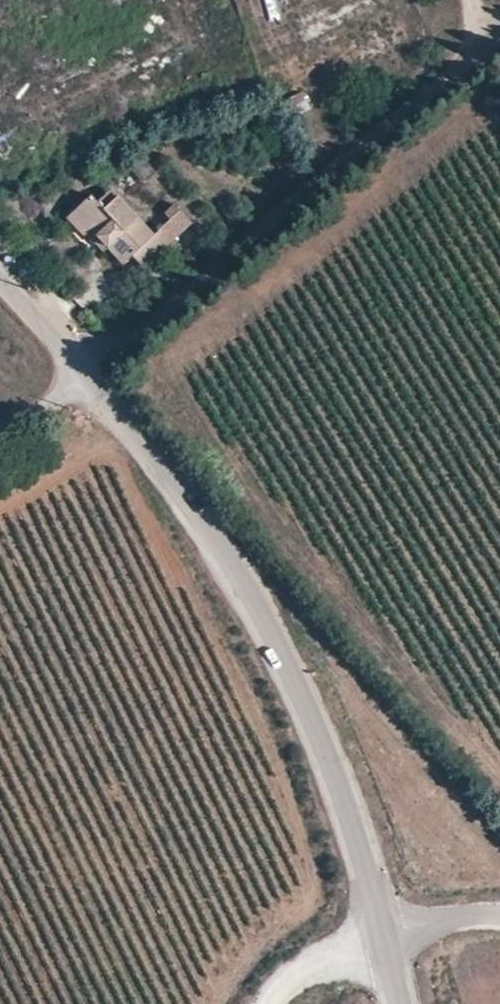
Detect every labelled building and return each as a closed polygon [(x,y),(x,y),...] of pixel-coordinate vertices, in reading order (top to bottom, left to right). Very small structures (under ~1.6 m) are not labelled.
[(156,234),(112,188),(97,203),(90,195),(67,218),(85,237),(87,235),(104,252),(108,248),(125,264),(134,256),(145,267),(170,243),(192,221),(175,203),(166,213),(171,218),(159,231),(156,234)]
